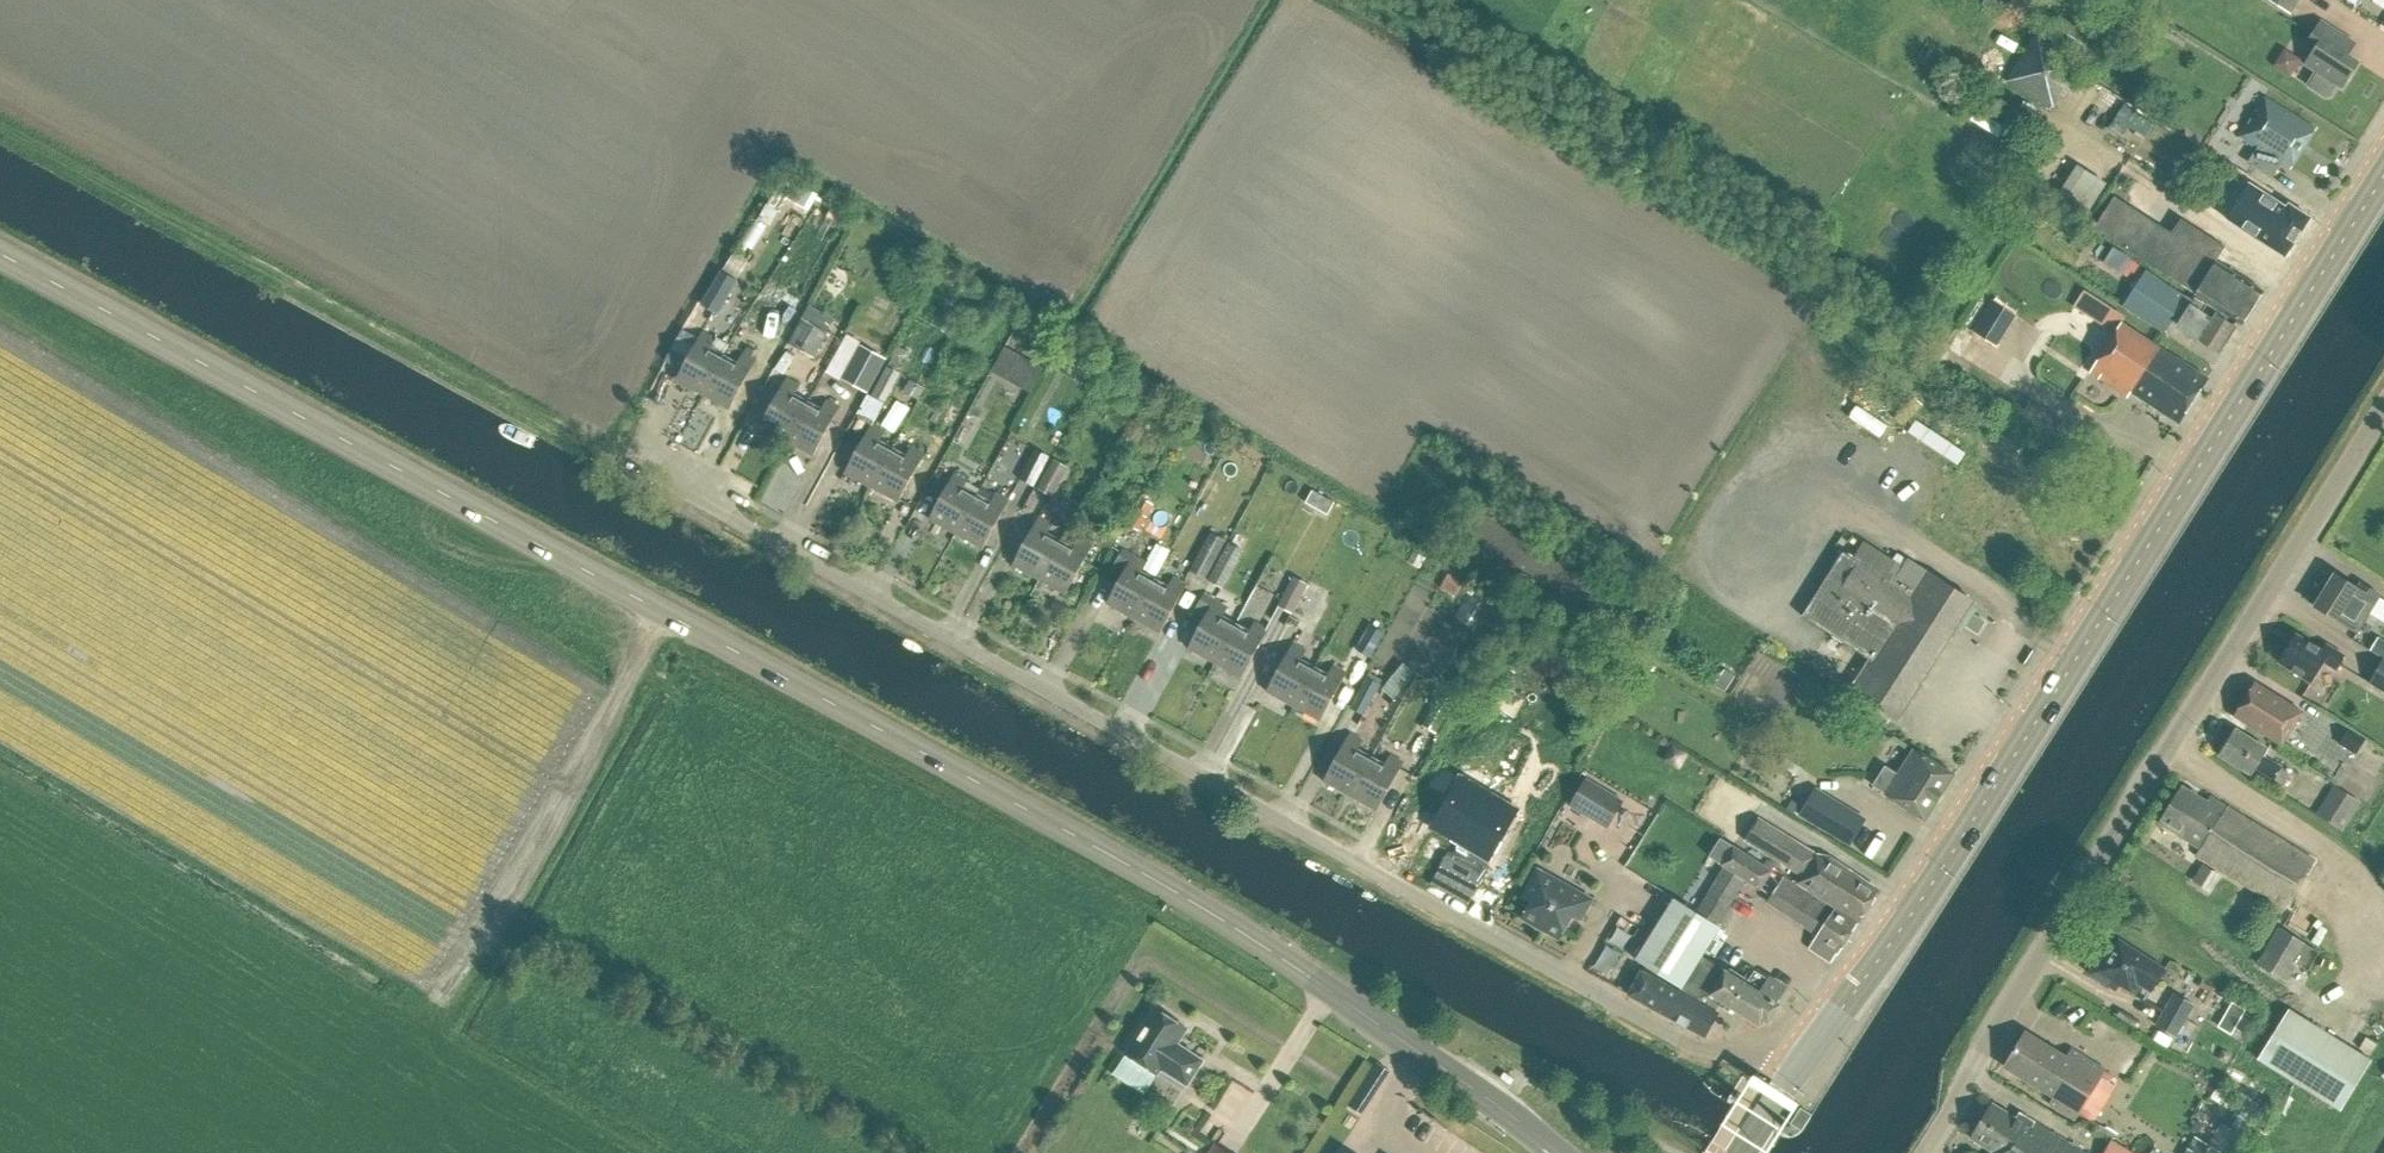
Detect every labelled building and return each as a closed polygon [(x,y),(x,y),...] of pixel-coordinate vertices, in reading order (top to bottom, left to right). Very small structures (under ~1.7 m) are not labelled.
[(2290,13),(2298,0),(2270,0),(2290,13)] [(2342,88),(2358,63),(2347,56),(2355,44),(2321,22),(2305,46),(2314,51),(2305,65),(2313,70),(2305,83),(2324,95),(2331,94),(2337,85),(2342,88)] [(2065,99),(2087,63),(2038,33),(2007,83),(2051,109),(2059,96),(2065,99)] [(2281,163),(2290,169),(2316,129),(2265,96),(2239,136),(2258,148),(2248,164),(2271,179),(2281,163)] [(2157,103),(2152,111),(2162,116),(2166,109),(2157,103)] [(2203,179),(2213,162),(2204,157),(2194,173),(2203,179)] [(2084,220),(2108,183),(2078,164),(2055,201),(2084,220)] [(789,193),(788,196),(800,203),(808,190),(796,183),(789,193)] [(2260,193),(2249,186),(2228,220),(2286,257),(2311,218),(2288,204),(2287,205),(2262,189),(2260,193)] [(778,187),(768,203),(780,209),(788,196),(789,193),(778,187)] [(2172,230),(2115,194),(2094,226),(2196,291),(2195,291),(2243,322),(2264,290),(2216,259),(2225,244),(2181,216),(2172,230)] [(2113,247),(2104,261),(2123,274),(2132,259),(2113,247)] [(2186,297),(2146,270),(2123,305),(2164,332),(2172,321),(2218,351),(2233,327),(2216,315),(2218,312),(2207,305),(2206,305),(2195,298),(2193,301),(2186,297)] [(953,291),(958,282),(943,274),(938,283),(953,291)] [(717,313),(734,284),(720,276),(703,304),(717,313)] [(789,344),(814,358),(829,332),(803,318),(789,344)] [(2178,422),(2208,377),(2123,320),(2089,371),(2128,396),(2131,391),(2178,422)] [(703,395),(723,358),(712,352),(719,340),(704,332),(677,380),(703,395)] [(1043,365),(1004,344),(990,369),(1029,390),(1043,365)] [(868,393),(887,360),(862,345),(843,379),(868,393)] [(745,349),(742,355),(750,359),(753,353),(745,349)] [(723,358),(703,395),(730,409),(755,362),(741,354),(735,365),(723,358)] [(887,403),(903,374),(887,365),(871,394),(887,403)] [(788,441),(808,404),(796,398),(803,386),(788,378),(762,426),(788,441)] [(911,379),(904,391),(920,400),(927,387),(911,379)] [(2023,412),(2056,432),(2065,417),(2031,397),(2023,412)] [(808,404),(788,441),(814,455),(840,408),(825,400),(820,411),(808,404)] [(1918,419),(1910,432),(1957,464),(1965,451),(1918,419)] [(873,488),(894,451),(882,445),(888,433),(874,425),(847,473),(873,488)] [(894,451),(873,488),(899,502),(925,455),(911,447),(905,458),(894,451)] [(1034,486),(1050,456),(1036,448),(1019,478),(1034,486)] [(1053,497),(1069,467),(1054,459),(1038,488),(1053,497)] [(957,533),(982,488),(970,482),(972,479),(957,471),(931,519),(957,533)] [(994,495),(982,488),(957,533),(983,548),(1009,501),(995,493),(994,495)] [(1329,514),(1336,502),(1314,489),(1306,501),(1329,514)] [(1143,520),(1151,504),(1140,498),(1131,514),(1143,520)] [(1040,579),(1060,543),(1049,536),(1055,524),(1041,516),(1014,565),(1040,579)] [(1091,539),(1098,526),(1089,522),(1082,534),(1091,539)] [(1107,548),(1114,536),(1098,526),(1091,539),(1107,548)] [(1211,532),(1189,572),(1203,580),(1225,540),(1211,532)] [(1060,543),(1040,579),(1066,593),(1092,546),(1078,539),(1072,549),(1060,543)] [(1163,585),(1191,555),(1175,539),(1146,569),(1163,585)] [(1220,589),(1242,550),(1229,543),(1207,582),(1220,589)] [(1895,580),(1855,554),(1845,547),(1802,614),(1871,659),(1851,691),(1894,719),(1957,621),(1965,626),(1974,613),(1966,608),(1972,599),(1928,571),(1909,559),(1903,567),(1895,580)] [(1134,618),(1154,581),(1143,575),(1149,563),(1135,555),(1124,549),(1107,578),(1118,584),(1108,603),(1134,618)] [(1465,577),(1454,571),(1451,575),(1449,574),(1441,589),(1455,597),(1465,577)] [(2357,585),(2333,571),(2313,605),(2341,622),(2341,621),(2356,631),(2379,593),(2359,581),(2357,585)] [(1534,592),(1540,582),(1523,573),(1518,582),(1534,592)] [(1154,581),(1134,618),(1160,632),(1186,585),(1172,577),(1166,587),(1154,581)] [(1293,613),(1308,584),(1294,577),(1278,606),(1293,613)] [(1216,662),(1236,626),(1225,619),(1231,608),(1217,600),(1205,593),(1188,622),(1200,629),(1190,648),(1216,662)] [(2376,635),(2383,628),(2383,613),(2382,610),(2366,624),(2376,635)] [(1297,611),(1291,624),(1303,629),(1309,616),(1297,611)] [(1236,626),(1216,662),(1242,677),(1268,630),(1254,622),(1248,632),(1236,626)] [(1369,658),(1384,632),(1370,624),(1355,648),(1369,658)] [(2323,648),(2297,631),(2278,661),(2311,682),(2324,661),(2337,669),(2347,654),(2327,641),(2323,648)] [(2379,636),(2370,650),(2383,659),(2383,639),(2379,636)] [(1295,705),(1315,669),(1304,662),(1310,651),(1295,643),(1269,691),(1295,705)] [(2383,661),(2371,684),(2383,692),(2383,662),(2383,661)] [(1394,699),(1416,673),(1403,662),(1381,689),(1394,699)] [(1315,669),(1295,705),(1321,720),(1347,672),(1333,665),(1327,675),(1315,669)] [(1726,691),(1736,675),(1725,668),(1715,684),(1726,691)] [(1383,679),(1370,672),(1368,676),(1367,676),(1351,706),(1366,714),(1382,684),(1381,683),(1383,679)] [(2281,746),(2293,726),(2302,712),(2255,682),(2234,716),(2281,746)] [(2275,779),(2283,765),(2263,754),(2268,746),(2237,727),(2218,755),(2251,775),(2256,768),(2275,779)] [(2339,743),(2356,753),(2364,740),(2347,730),(2339,743)] [(1350,796),(1371,759),(1359,753),(1366,741),(1351,733),(1324,781),(1350,796)] [(1954,774),(1913,748),(1898,772),(1886,765),(1873,785),(1885,792),(1885,793),(1889,795),(1888,797),(1925,820),(1954,774)] [(1371,759),(1350,796),(1376,810),(1403,763),(1388,755),(1382,766),(1371,759)] [(1787,758),(1782,766),(1797,775),(1802,767),(1787,758)] [(2285,786),(2291,776),(2281,770),(2275,780),(2285,786)] [(1843,774),(1833,795),(1848,802),(1858,781),(1843,774)] [(1608,827),(1623,800),(1583,778),(1568,806),(1608,827)] [(1463,779),(1435,827),(1488,857),(1515,810),(1463,779)] [(2208,800),(2183,784),(2159,821),(2207,852),(2203,858),(2285,909),(2315,860),(2211,794),(2208,800)] [(2343,828),(2361,801),(2335,784),(2317,811),(2343,828)] [(1835,801),(1820,825),(1853,846),(1868,821),(1835,801)] [(1859,922),(1880,890),(1823,854),(1818,853),(1783,831),(1764,820),(1751,842),(1802,874),(1796,883),(1859,922)] [(2172,899),(2181,883),(2250,922),(2262,901),(2131,827),(2120,845),(2160,867),(2149,886),(2172,899)] [(1762,891),(1774,871),(1722,838),(1710,857),(1726,866),(1699,910),(1721,924),(1747,881),(1762,891)] [(1582,919),(1593,899),(1538,868),(1527,889),(1536,894),(1522,918),(1560,939),(1573,915),(1582,919)] [(1834,910),(1783,878),(1768,902),(1818,934),(1810,947),(1832,962),(1837,954),(1838,954),(1858,924),(1835,909),(1834,910)] [(1682,990),(1721,1011),(1725,1003),(1759,1025),(1763,1019),(1769,1023),(1781,1004),(1777,1002),(1785,989),(1768,978),(1755,970),(1747,982),(1716,962),(1704,955),(1722,926),(1674,898),(1636,959),(1684,986),(1682,990)] [(2308,970),(2319,952),(2279,928),(2258,963),(2285,979),(2295,963),(2308,970)] [(2164,968),(2119,938),(2109,953),(2103,949),(2088,971),(2110,985),(2114,979),(2135,993),(2140,984),(2150,990),(2164,968)] [(1721,1011),(1682,990),(1643,968),(1629,994),(1707,1037),(1721,1011)] [(2178,1037),(2196,1005),(2173,993),(2155,1025),(2178,1037)] [(2234,1003),(2226,1016),(2240,1024),(2245,1015),(2245,1014),(2247,1011),(2234,1003)] [(1189,1084),(1205,1059),(1180,1043),(1189,1028),(1157,1007),(1127,1052),(1160,1073),(1163,1068),(1189,1084)] [(2121,1009),(2116,1018),(2133,1028),(2138,1020),(2121,1009)] [(2339,1110),(2370,1061),(2289,1009),(2257,1059),(2339,1110)] [(2067,1058),(2026,1032),(2005,1066),(2055,1097),(2051,1103),(2074,1117),(2088,1094),(2105,1105),(2119,1083),(2115,1074),(2073,1048),(2067,1058)] [(1993,1101),(1970,1137),(1995,1152),(2089,1152),(2020,1110),(2017,1115),(1993,1101)] [(1804,1131),(1814,1115),(1811,1113),(1802,1107),(1792,1124),(1803,1130),(1804,1131)] [(2199,1139),(2202,1135),(2192,1128),(2181,1145),(2190,1151),(2189,1152),(2220,1152),(2199,1139)] [(2112,1138),(2104,1152),(2137,1152),(2112,1138)] [(1214,1141),(1206,1152),(1232,1152),(1214,1141)]
